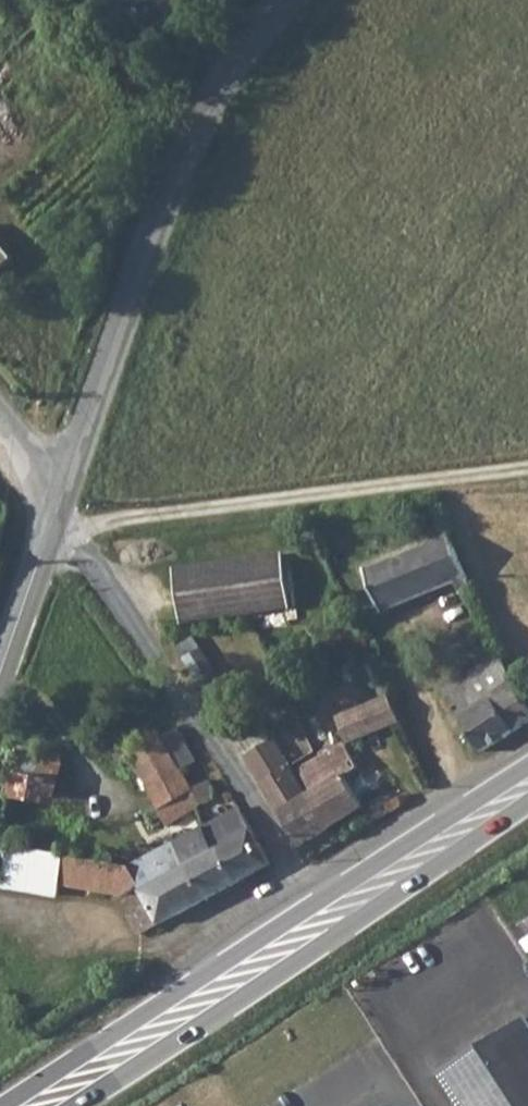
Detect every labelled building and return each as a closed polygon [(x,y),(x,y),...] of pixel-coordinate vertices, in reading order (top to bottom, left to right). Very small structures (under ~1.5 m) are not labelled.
[(13,261),(0,245),(0,272),(13,261)] [(465,585),(437,535),(359,577),(382,615),(443,580),(451,592),(465,585)] [(269,555),(217,560),(221,608),(231,614),(273,610),(269,555)] [(217,560),(167,564),(172,622),(231,614),(221,608),(217,560)] [(507,657),(455,683),(489,744),(527,726),(527,692),(507,657)] [(395,696),(342,711),(351,740),(404,724),(395,696)] [(131,760),(148,789),(183,769),(182,767),(159,728),(114,754),(120,765),(131,760)] [(278,746),(248,767),(299,844),(329,825),(297,775),(289,766),(278,746)] [(13,819),(60,824),(66,772),(48,771),(50,750),(20,747),(13,819)] [(321,762),(297,775),(329,825),(363,802),(349,779),(363,769),(350,749),(323,766),(321,762)] [(194,787),(192,788),(202,806),(215,798),(216,788),(210,779),(194,787)] [(192,788),(158,808),(166,822),(168,826),(197,809),(202,806),(192,788)] [(206,824),(205,826),(217,847),(219,847),(238,881),(271,863),(240,806),(206,824)] [(205,826),(174,841),(205,899),(238,881),(219,847),(217,847),(205,826)] [(66,855),(61,885),(121,896),(139,886),(149,904),(128,916),(139,934),(169,919),(205,899),(174,841),(129,866),(66,855)] [(436,1072),(458,1105),(527,1105),(527,1028),(520,1016),(436,1072)]
